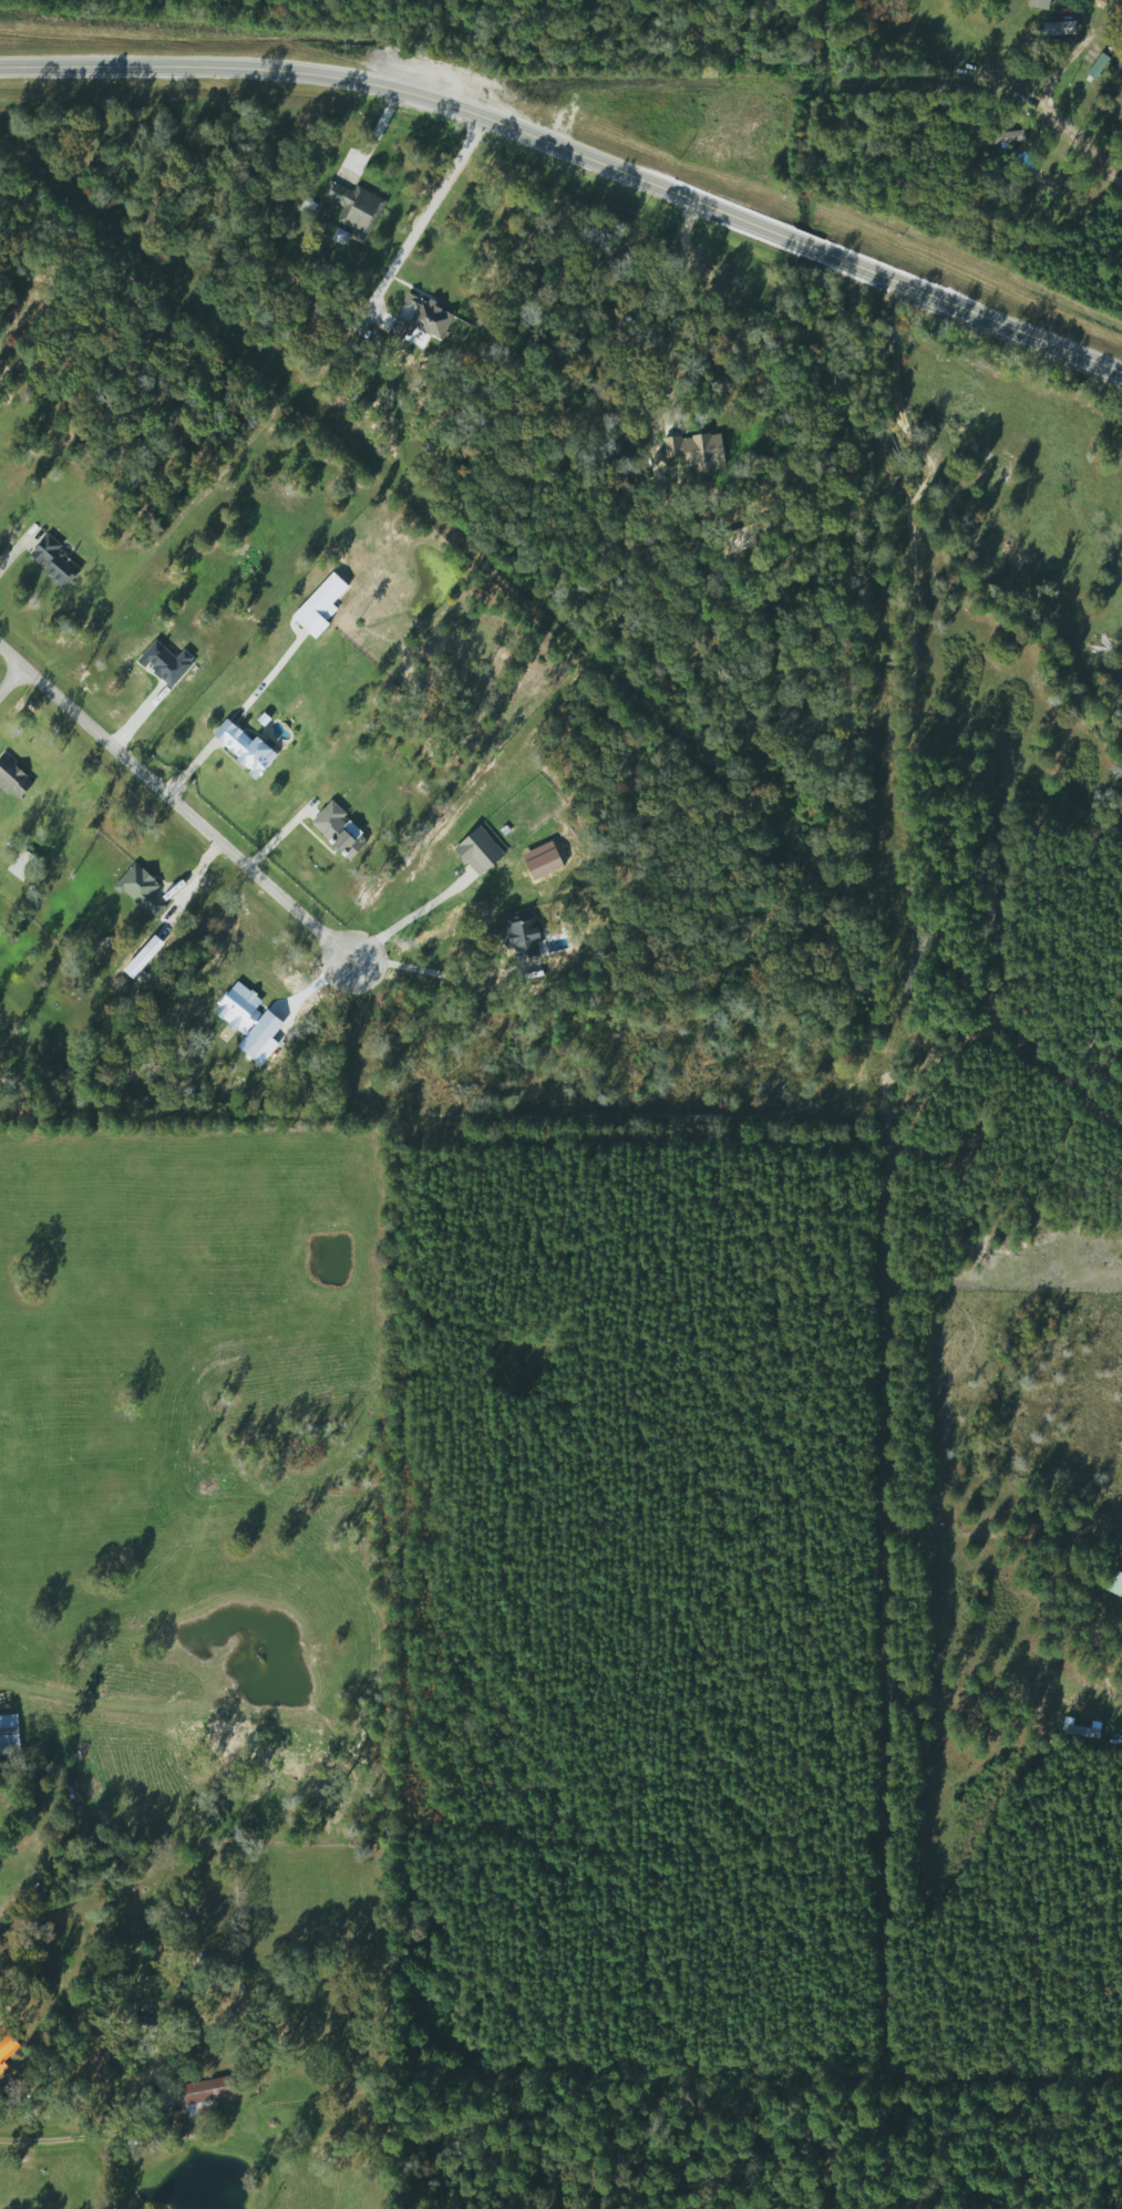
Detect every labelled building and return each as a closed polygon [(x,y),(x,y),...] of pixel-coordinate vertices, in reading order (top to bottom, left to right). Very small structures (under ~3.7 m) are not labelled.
[(354,187),(352,192),(328,181),(320,196),(343,207),(336,222),(367,237),(384,200),(354,187)] [(46,534),(26,553),(60,589),(80,570),(46,534)] [(223,751),(252,779),(272,759),(242,731),(223,751)] [(151,893),(158,886),(133,863),(113,885),(152,920),(165,906),(151,893)] [(1121,1600),(1121,1575),(1112,1570),(1103,1591),(1121,1600)] [(18,1753),(16,1715),(0,1716),(0,1754),(18,1753)] [(19,2049),(0,2027),(0,2066),(19,2049)] [(216,2111),(214,2100),(232,2097),(228,2077),(181,2085),(186,2116),(216,2111)]
